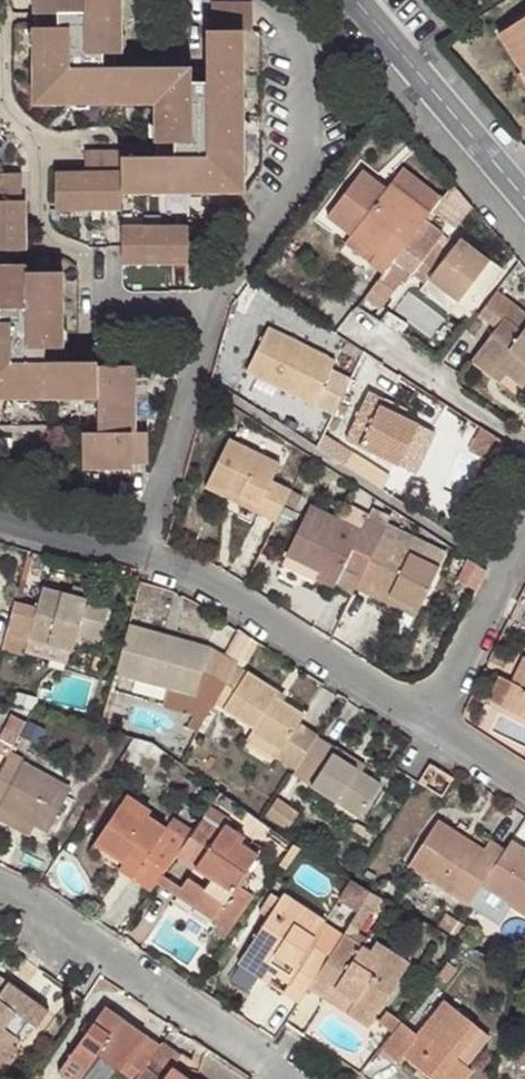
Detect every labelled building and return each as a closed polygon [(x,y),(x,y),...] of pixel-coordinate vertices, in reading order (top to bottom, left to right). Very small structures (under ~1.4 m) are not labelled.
[(153,68),(119,68),(119,61),(119,54),(122,53),(121,0),(32,0),(32,16),(35,16),(35,28),(32,29),(33,107),(154,105),(153,68)] [(251,31),(250,5),(210,4),(211,31),(206,31),(207,71),(200,72),(193,72),(192,68),(153,68),(154,105),(154,158),(122,159),(122,195),(244,193),(243,32),(251,31)] [(511,26),(524,49),(524,18),(511,26)] [(511,26),(499,34),(524,74),(524,49),(511,26)] [(54,213),(122,212),(122,195),(122,159),(122,152),(85,153),(85,172),(53,172),(54,213)] [(430,215),(440,201),(400,169),(390,184),(430,215)] [(383,276),(391,266),(430,215),(390,184),(386,189),(361,172),(327,218),(350,237),(375,255),(368,264),(383,276)] [(14,267),(13,251),(27,251),(26,202),(21,202),(20,176),(0,177),(0,267),(14,267)] [(188,265),(187,227),(122,229),(123,266),(188,265)] [(427,280),(457,304),(489,262),(458,239),(452,248),(438,236),(412,274),(424,285),(427,280)] [(344,245),(368,264),(375,255),(350,237),(344,245)] [(474,311),(510,266),(498,257),(463,302),(474,311)] [(98,400),(98,367),(98,362),(61,362),(62,356),(62,349),(65,349),(63,274),(28,273),(28,265),(14,267),(0,267),(0,400),(98,400)] [(368,297),(365,300),(381,312),(407,278),(391,266),(383,276),(371,292),(368,297)] [(444,322),(457,304),(427,280),(424,285),(414,299),(444,322)] [(477,316),(494,329),(476,354),(505,376),(522,388),(524,384),(524,315),(495,292),(477,316)] [(333,416),(350,380),(331,370),(334,362),(267,330),(247,373),(333,416)] [(499,383),(505,376),(476,354),(471,361),(499,383)] [(134,366),(98,367),(98,400),(99,433),(135,432),(134,366)] [(398,466),(418,425),(402,417),(380,407),(384,399),(369,392),(346,441),(398,466)] [(380,407),(402,417),(405,411),(384,399),(380,407)] [(431,432),(418,425),(398,466),(411,473),(431,432)] [(99,433),(82,434),(83,472),(133,470),(133,466),(150,465),(148,431),(135,432),(99,433)] [(503,444),(488,434),(477,454),(493,464),(503,444)] [(276,524),(292,491),(271,482),(279,464),(229,442),(205,489),(224,499),(227,490),(260,506),(256,515),(276,524)] [(227,490),(224,499),(256,515),(260,506),(227,490)] [(380,540),(384,530),(366,521),(362,531),(310,508),(287,555),(305,564),(301,573),(334,588),(351,557),(367,566),(380,540)] [(362,577),(356,590),(372,598),(375,591),(418,613),(438,568),(380,540),(367,566),(362,577)] [(305,564),(287,555),(283,565),(301,573),(305,564)] [(362,577),(367,566),(351,557),(334,588),(353,597),(356,590),(362,577)] [(38,610),(15,603),(2,651),(27,657),(31,640),(75,652),(79,637),(101,642),(109,606),(44,587),(38,610)] [(375,591),(372,598),(415,618),(418,613),(375,591)] [(251,640),(238,631),(225,655),(211,648),(130,625),(116,675),(168,690),(165,705),(188,712),(193,697),(198,698),(213,706),(214,704),(237,666),(239,662),(251,640)] [(524,672),(524,659),(522,657),(510,683),(518,687),(524,672)] [(279,693),(237,666),(214,704),(253,728),(250,732),(281,752),(278,757),(295,769),(316,736),(299,725),(305,717),(276,698),(279,693)] [(518,687),(510,683),(500,705),(524,718),(524,672),(518,687)] [(250,732),(246,740),(276,760),(278,757),(281,752),(250,732)] [(336,749),(316,736),(295,769),(291,775),(359,818),(381,785),(362,773),(333,754),(336,749)] [(366,768),(336,749),(333,754),(362,773),(366,768)] [(9,757),(0,773),(0,806),(49,832),(72,792),(9,757)] [(430,765),(417,784),(441,799),(454,778),(430,765)] [(132,877),(151,889),(157,880),(162,873),(177,852),(178,850),(161,837),(168,827),(149,813),(151,810),(126,794),(95,843),(125,864),(130,856),(141,864),(132,877)] [(277,798),(265,815),(289,831),(299,814),(277,798)] [(222,826),(203,814),(186,839),(178,850),(177,852),(195,865),(201,858),(218,870),(212,876),(204,887),(188,876),(180,886),(176,893),(195,906),(201,896),(219,909),(258,852),(243,840),(246,835),(225,821),(222,826)] [(408,867),(469,907),(481,888),(504,851),(489,841),(483,849),(480,855),(462,842),(465,837),(438,820),(408,867)] [(178,850),(186,839),(168,827),(161,837),(178,850)] [(483,849),(465,837),(462,842),(480,855),(483,849)] [(510,841),(504,851),(481,888),(524,915),(524,858),(524,857),(524,850),(510,841)] [(121,869),(132,877),(141,864),(130,856),(125,864),(121,869)] [(201,858),(195,865),(212,876),(218,870),(201,858)] [(162,873),(157,880),(176,893),(180,886),(162,873)] [(213,918),(219,909),(201,896),(195,906),(213,918)] [(283,991),(298,1001),(307,988),(308,987),(328,955),(310,943),(323,921),(282,896),(246,953),(289,981),(283,991)] [(497,925),(505,912),(488,911),(485,917),(497,925)] [(445,914),(437,927),(451,934),(458,922),(445,914)] [(469,930),(458,922),(451,934),(462,941),(463,941),(469,930)] [(371,949),(343,932),(328,955),(308,987),(321,996),(328,986),(352,1002),(346,1012),(368,1026),(410,963),(378,941),(371,949)] [(240,962),(283,991),(289,981),(246,953),(240,962)] [(513,971),(524,967),(524,964),(506,953),(501,963),(513,971)] [(8,982),(0,992),(0,1076),(17,1054),(18,1049),(17,1044),(13,1040),(27,1021),(35,1027),(47,1010),(8,982)] [(321,996),(346,1012),(352,1002),(328,986),(321,996)] [(379,1047),(397,1061),(403,1055),(435,1078),(462,1078),(470,1067),(464,1062),(455,1056),(462,1048),(477,1025),(444,998),(416,1032),(400,1020),(379,1047)] [(159,1045),(104,1005),(53,1074),(60,1078),(76,1078),(93,1057),(124,1078),(134,1078),(159,1045)] [(160,1043),(159,1045),(134,1078),(187,1078),(171,1067),(180,1057),(160,1043)] [(455,1056),(464,1062),(470,1054),(462,1048),(455,1056)] [(515,1054),(516,1069),(524,1068),(524,1053),(515,1054)]
